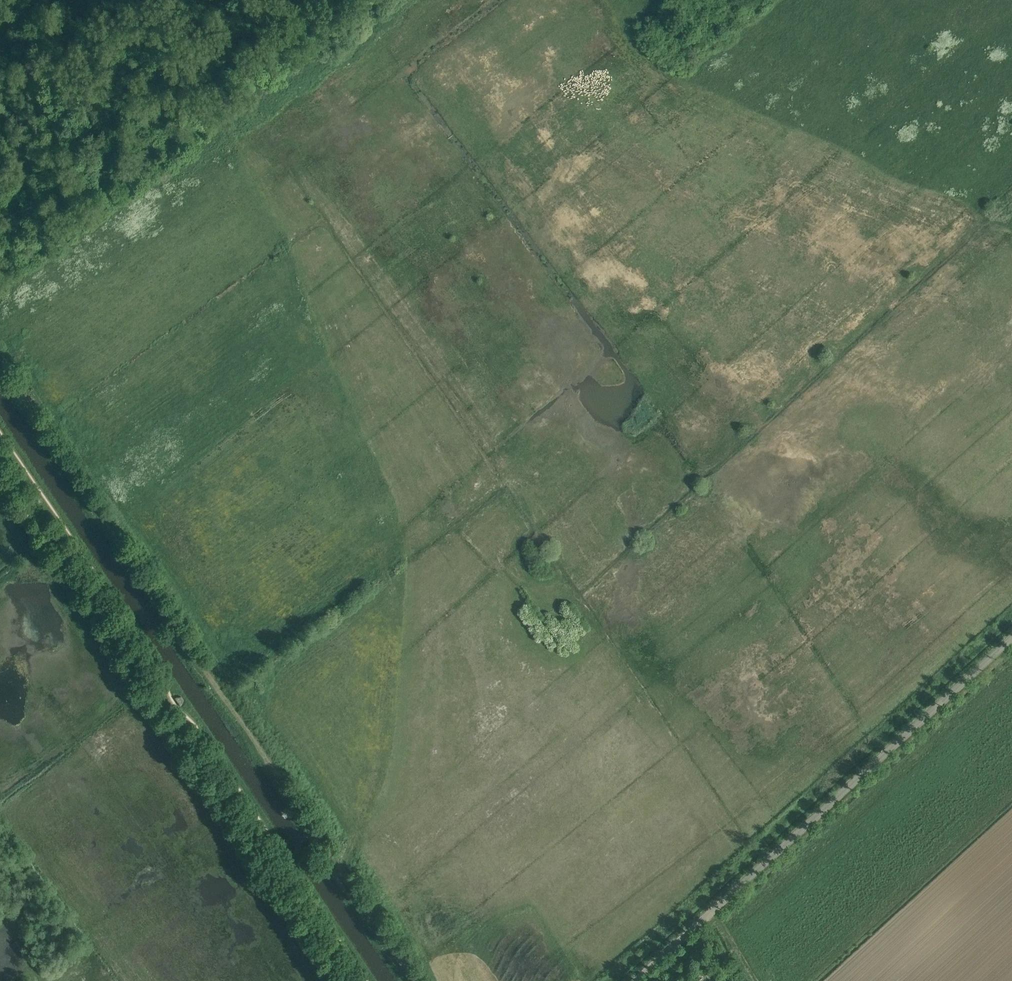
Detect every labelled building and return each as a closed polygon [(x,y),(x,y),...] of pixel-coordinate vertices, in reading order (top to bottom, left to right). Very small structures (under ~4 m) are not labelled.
[(181,696),(174,697),(180,706),(184,700),(181,696)] [(705,976),(707,980),(705,980),(717,980),(710,972),(705,976)]
